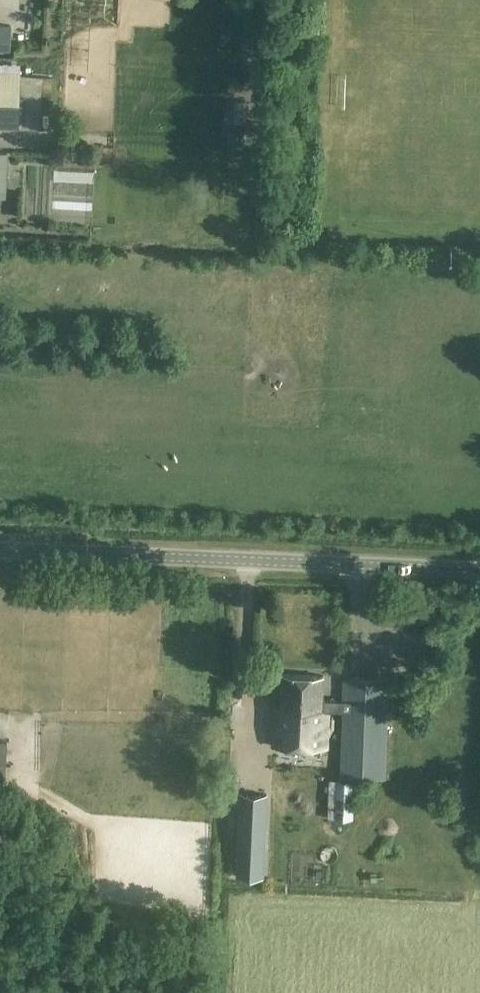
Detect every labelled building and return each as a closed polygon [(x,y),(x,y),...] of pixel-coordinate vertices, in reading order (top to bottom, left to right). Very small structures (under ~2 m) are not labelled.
[(20,127),(50,129),(52,75),(21,73),(22,58),(0,57),(0,126),(20,127)] [(422,621),(421,609),(405,610),(406,622),(422,621)] [(342,710),(339,710),(339,700),(323,700),(324,675),(281,674),(280,708),(275,707),(273,746),(327,748),(327,728),(342,729),(340,776),(384,778),(387,678),(344,676),(342,710)] [(251,815),(313,816),(314,776),(252,775),(251,815)] [(355,780),(329,779),(328,817),(353,818),(355,780)]
